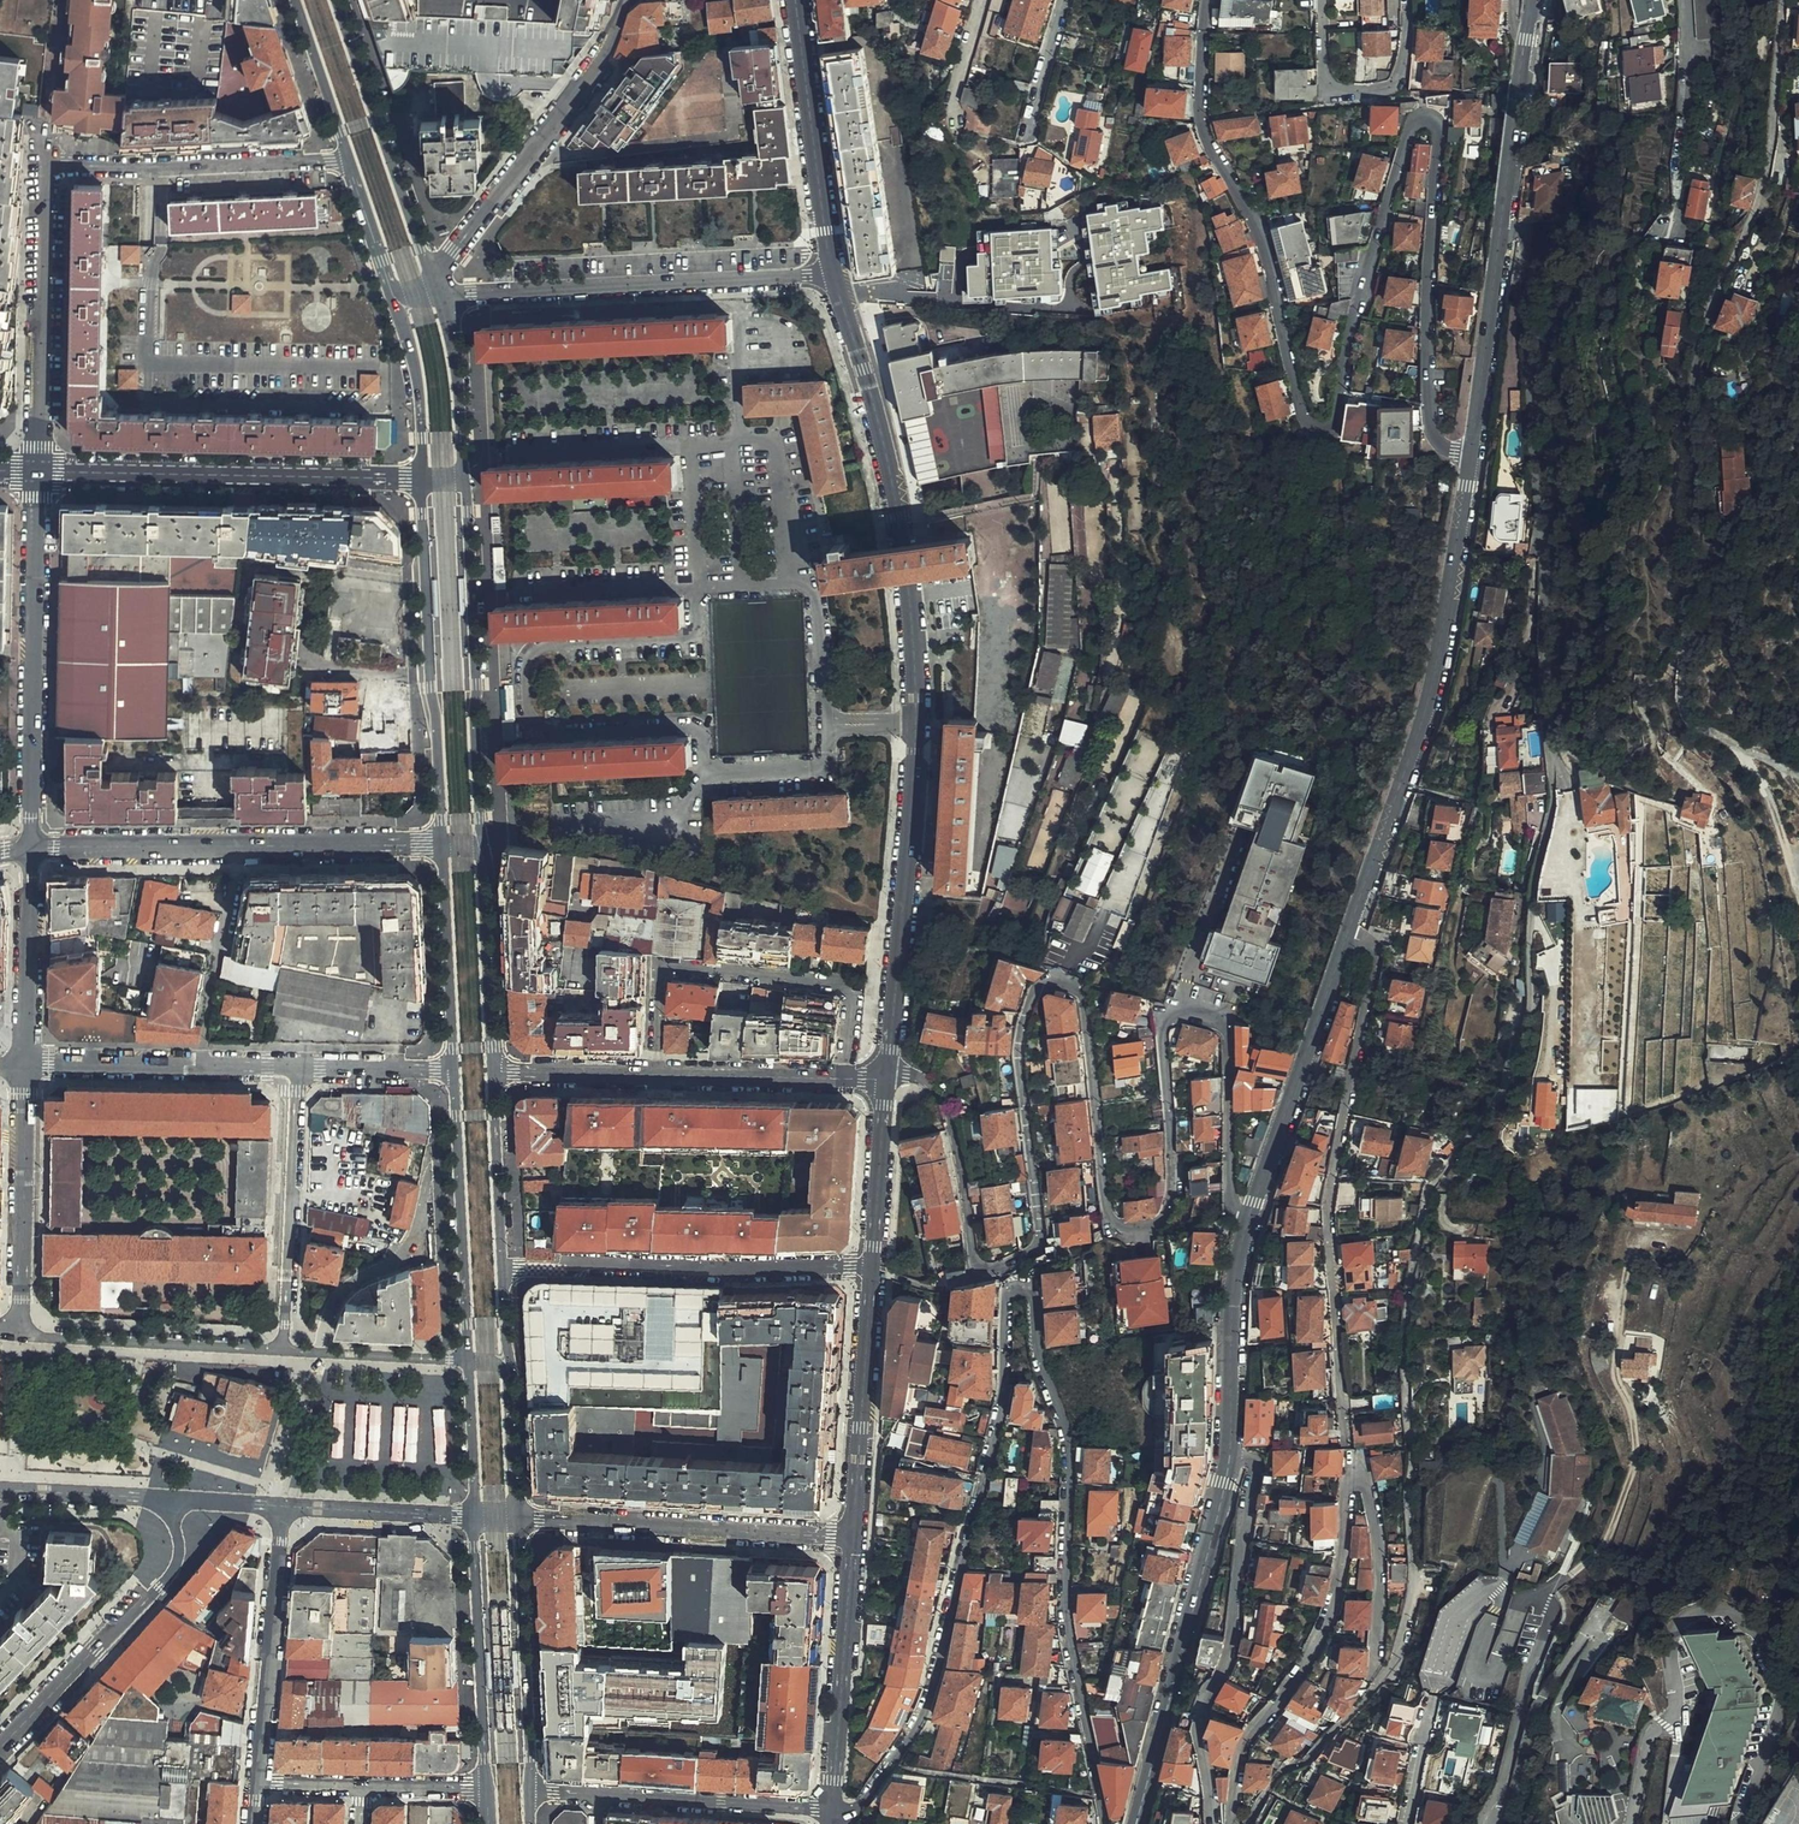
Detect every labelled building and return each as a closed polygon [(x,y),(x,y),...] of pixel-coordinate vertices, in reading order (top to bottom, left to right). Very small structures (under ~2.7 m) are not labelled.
[(111,0),(68,0),(67,17),(73,17),(72,40),(64,40),(60,39),(59,64),(66,65),(73,66),(72,89),(64,88),(57,87),(55,116),(76,117),(76,125),(100,128),(101,121),(122,123),(123,104),(124,103),(101,101),(111,0)] [(274,22),(266,0),(228,0),(227,18),(250,20),(274,22)] [(417,0),(362,0),(366,13),(417,15),(417,0)] [(417,15),(555,24),(593,27),(598,10),(606,12),(609,0),(417,0),(417,15)] [(773,18),(770,0),(734,0),(734,2),(736,22),(773,18)] [(843,0),(817,0),(822,40),(848,37),(845,15),(843,0)] [(883,0),(843,0),(845,15),(857,14),(856,6),(883,2),(883,0)] [(988,11),(1039,25),(1047,0),(991,0),(988,11)] [(1191,0),(1165,0),(1163,6),(1189,12),(1191,0)] [(1222,25),(1274,25),(1272,1),(1258,0),(1224,0),(1222,25)] [(1363,17),(1383,16),(1382,0),(1363,0),(1363,17)] [(1472,35),(1499,37),(1500,15),(1500,1),(1510,1),(1510,0),(1473,0),(1472,35)] [(1597,0),(1567,0),(1573,21),(1601,12),(1597,0)] [(1664,0),(1634,0),(1642,23),(1668,14),(1664,0)] [(737,25),(736,22),(734,2),(707,5),(710,34),(728,31),(728,26),(737,25)] [(929,27),(952,37),(958,11),(937,2),(929,27)] [(662,25),(660,4),(643,6),(631,14),(623,34),(655,31),(654,25),(662,25)] [(988,11),(960,105),(967,116),(963,130),(988,136),(992,121),(979,117),(1005,31),(1035,40),(1039,25),(988,11)] [(555,24),(417,15),(366,13),(384,66),(476,72),(485,73),(553,77),(557,71),(553,68),(558,60),(563,65),(569,58),(561,52),(566,46),(577,47),(593,27),(555,24)] [(883,29),(889,29),(889,14),(877,15),(875,30),(883,29)] [(73,17),(67,17),(64,40),(72,40),(73,17)] [(227,18),(216,98),(249,108),(272,100),(262,73),(248,79),(238,47),(257,42),(250,20),(227,18)] [(298,90),(274,22),(250,20),(257,42),(238,47),(248,79),(262,73),(272,100),(298,90)] [(1174,29),(1190,32),(1190,26),(1175,23),(1174,29)] [(945,60),(952,37),(929,27),(922,53),(945,60)] [(753,46),(772,44),(776,43),(774,28),(752,31),(753,46)] [(1190,32),(1174,29),(1172,39),(1167,39),(1166,65),(1189,66),(1190,32)] [(1444,33),(1420,30),(1416,59),(1430,61),(1427,88),(1450,91),(1453,63),(1441,62),(1444,33)] [(655,31),(623,34),(613,60),(640,58),(657,56),(655,31)] [(1143,71),(1151,34),(1135,31),(1127,67),(1143,71)] [(1390,33),(1366,33),(1366,57),(1391,56),(1390,33)] [(775,73),(780,72),(776,43),(772,44),(775,73)] [(741,90),(751,99),(780,96),(779,95),(783,95),(780,72),(775,73),(772,44),(753,46),(740,47),(737,48),(741,90)] [(1058,49),(1055,60),(1073,63),(1075,53),(1058,49)] [(1627,51),(1629,77),(1656,75),(1654,49),(1627,51)] [(823,55),(857,281),(896,273),(863,50),(823,55)] [(18,113),(24,57),(0,54),(0,111),(18,113)] [(1242,84),(1244,54),(1219,54),(1218,84),(1242,84)] [(586,123),(626,119),(647,93),(652,97),(678,64),(671,57),(672,55),(657,56),(640,58),(631,69),(629,67),(612,89),(613,90),(601,106),(600,105),(586,123)] [(1580,93),(1579,64),(1552,65),(1552,94),(1580,93)] [(66,65),(64,88),(72,89),(73,66),(66,65)] [(1307,97),(1307,71),(1283,71),(1283,98),(1307,97)] [(1662,102),(1660,74),(1656,75),(1629,77),(1623,77),(1625,105),(1662,102)] [(1783,79),(1782,89),(1794,90),(1795,79),(1783,79)] [(478,142),(478,119),(464,119),(463,82),(434,84),(436,121),(421,122),(421,144),(425,144),(426,164),(430,164),(431,186),(476,184),(475,164),(477,163),(476,142),(478,142)] [(595,101),(600,105),(601,106),(613,90),(612,89),(607,85),(595,101)] [(310,129),(298,90),(272,100),(249,108),(216,98),(210,142),(248,140),(248,143),(299,141),(298,128),(310,129)] [(1148,113),(1184,117),(1186,94),(1150,90),(1148,113)] [(626,119),(635,118),(652,97),(647,93),(626,119)] [(1184,117),(1194,117),(1194,95),(1186,94),(1184,117)] [(1451,109),(1452,95),(1429,98),(1429,109),(1431,110),(1437,113),(1443,118),(1446,122),(1448,109),(1451,109)] [(791,155),(785,105),(780,105),(780,96),(751,99),(761,108),(759,108),(761,129),(758,129),(759,138),(762,138),(764,157),(759,157),(758,154),(750,155),(750,158),(732,159),(732,163),(714,165),(713,160),(692,161),(692,166),(665,167),(665,163),(644,164),(644,168),(617,169),(617,166),(595,167),(595,171),(586,171),(587,198),(733,190),(732,187),(780,184),(780,179),(793,178),(791,155)] [(122,123),(119,146),(135,145),(136,149),(158,147),(158,144),(176,143),(176,146),(197,145),(197,143),(210,142),(216,98),(129,100),(129,104),(123,104),(122,123)] [(1417,106),(1417,103),(1401,105),(1401,114),(1413,114),(1415,112),(1416,109),(1417,106)] [(1483,126),(1483,103),(1458,103),(1458,126),(1483,126)] [(1396,133),(1397,110),(1375,108),(1374,115),(1373,132),(1396,133)] [(1084,110),(1080,128),(1083,128),(1097,131),(1101,113),(1084,110)] [(21,113),(18,113),(0,111),(0,284),(11,285),(19,232),(15,231),(19,199),(14,198),(20,147),(17,146),(21,113)] [(1040,131),(1038,142),(1058,147),(1065,116),(1044,112),(1040,131)] [(941,142),(945,130),(940,129),(937,118),(930,116),(923,136),(941,142)] [(1285,120),(1285,117),(1272,119),(1276,146),(1307,142),(1304,118),(1285,120)] [(583,127),(576,136),(586,144),(594,133),(603,140),(606,136),(610,139),(615,133),(621,137),(630,124),(625,121),(626,119),(586,123),(583,127)] [(1255,121),(1216,125),(1222,139),(1257,134),(1255,121)] [(566,137),(572,142),(576,136),(573,134),(581,125),(578,123),(566,137)] [(573,134),(576,136),(583,127),(581,125),(573,134)] [(1076,156),(1083,128),(1080,128),(1075,127),(1070,155),(1076,156)] [(1097,131),(1083,128),(1076,156),(1083,158),(1082,161),(1095,164),(1102,132),(1097,131)] [(890,209),(899,270),(918,267),(898,129),(880,132),(885,161),(888,161),(895,209),(890,209)] [(615,133),(610,139),(615,143),(621,137),(615,133)] [(1199,156),(1189,133),(1167,142),(1176,165),(1199,156)] [(1421,171),(1425,172),(1429,143),(1417,141),(1417,145),(1414,145),(1410,170),(1421,171)] [(1378,193),(1387,163),(1366,157),(1356,186),(1378,193)] [(1017,197),(1016,173),(1014,159),(991,161),(994,198),(1017,197)] [(1049,186),(1052,165),(1042,163),(1043,159),(1039,159),(1038,162),(1029,161),(1025,181),(1049,186)] [(1300,192),(1296,164),(1278,167),(1279,172),(1268,174),(1272,196),(1300,192)] [(1410,170),(1408,170),(1406,193),(1417,194),(1416,199),(1421,200),(1422,192),(1419,191),(1419,186),(1421,171),(1410,170)] [(1427,187),(1429,172),(1425,172),(1421,171),(1419,186),(1427,187)] [(1518,217),(1547,221),(1549,210),(1558,211),(1562,171),(1536,174),(1534,188),(1537,188),(1535,207),(1520,205),(1518,217)] [(1709,187),(1710,179),(1692,173),(1686,212),(1703,217),(1706,217),(1711,188),(1709,187)] [(1749,196),(1753,180),(1737,176),(1729,205),(1748,210),(1752,196),(1749,196)] [(1212,199),(1222,194),(1214,177),(1203,182),(1212,199)] [(355,449),(374,449),(374,420),(98,413),(101,186),(73,185),(72,202),(71,249),(70,299),(70,347),(69,400),(68,427),(68,429),(69,430),(69,432),(70,433),(70,435),(71,436),(72,437),(73,438),(75,440),(76,441),(78,443),(81,443),(113,444),(163,445),(210,446),(258,448),(270,448),(308,448),(355,449)] [(329,218),(328,196),(315,197),(315,194),(169,202),(170,230),(197,228),(247,226),(294,223),(316,222),(316,218),(329,218)] [(341,222),(332,195),(328,195),(328,196),(329,218),(329,222),(341,222)] [(1416,199),(1414,215),(1422,217),(1425,200),(1421,200),(1416,199)] [(1268,209),(1270,221),(1288,217),(1285,205),(1268,209)] [(1247,242),(1238,223),(1237,224),(1233,216),(1227,219),(1225,214),(1215,219),(1220,229),(1217,231),(1226,251),(1247,242)] [(1288,217),(1270,221),(1275,237),(1290,301),(1322,294),(1315,267),(1312,268),(1298,214),(1288,217)] [(1357,241),(1367,215),(1330,218),(1332,244),(1357,241)] [(1417,247),(1420,222),(1397,220),(1394,244),(1417,247)] [(1055,267),(1053,226),(980,229),(981,261),(969,261),(970,288),(967,288),(967,296),(1064,292),(1063,266),(1055,267)] [(1724,237),(1737,242),(1741,230),(1729,226),(1724,237)] [(1666,253),(1664,253),(1658,291),(1683,296),(1686,282),(1691,283),(1694,263),(1693,262),(1695,248),(1668,244),(1666,253)] [(119,247),(119,259),(136,258),(136,247),(119,247)] [(1356,252),(1338,254),(1338,263),(1355,264),(1358,260),(1356,252)] [(1229,285),(1257,279),(1252,257),(1223,263),(1229,285)] [(1131,312),(1169,303),(1163,271),(1161,271),(1151,273),(1150,268),(1119,274),(1125,308),(1130,307),(1131,312)] [(1410,302),(1415,277),(1391,272),(1386,297),(1410,302)] [(1262,299),(1257,279),(1229,285),(1235,306),(1262,299)] [(1106,318),(1095,283),(1081,283),(1080,317),(1106,318)] [(9,406),(17,396),(17,395),(18,286),(11,285),(0,284),(0,410),(5,406),(9,406)] [(1466,308),(1466,305),(1471,305),(1473,292),(1452,288),(1447,319),(1463,322),(1466,308)] [(1748,321),(1757,298),(1736,290),(1733,297),(1726,295),(1717,320),(1740,328),(1743,319),(1748,321)] [(250,310),(250,294),(233,294),(233,310),(250,310)] [(1352,301),(1333,305),(1332,311),(1331,319),(1348,322),(1352,301)] [(1684,310),(1670,308),(1663,349),(1677,352),(1684,310)] [(1331,319),(1332,311),(1322,310),(1320,317),(1331,319)] [(484,354),(631,346),(631,350),(729,344),(728,315),(483,329),(484,354)] [(1270,345),(1264,315),(1239,320),(1245,350),(1270,345)] [(1330,351),(1332,342),(1337,324),(1315,320),(1310,346),(1330,351)] [(903,323),(886,326),(920,473),(922,484),(1032,463),(1032,455),(1040,455),(1068,454),(1077,453),(1079,424),(1080,395),(1108,395),(1110,351),(1029,350),(1022,350),(995,354),(937,365),(934,350),(922,352),(917,331),(919,329),(920,327),(920,324),(918,323),(915,323),(903,325),(903,323)] [(1410,355),(1414,330),(1389,326),(1385,351),(1410,355)] [(1333,341),(1343,343),(1344,336),(1334,334),(1333,341)] [(117,374),(136,375),(136,368),(118,367),(117,374)] [(136,385),(136,375),(117,374),(116,385),(136,385)] [(846,485),(825,381),(748,385),(749,411),(806,409),(824,490),(846,485)] [(1284,405),(1277,384),(1259,389),(1264,411),(1267,411),(1271,421),(1290,416),(1287,405),(1284,405)] [(1511,413),(1512,413),(1520,413),(1522,391),(1512,391),(1511,413)] [(1369,461),(1381,460),(1381,455),(1382,409),(1382,407),(1359,404),(1359,407),(1348,405),(1342,441),(1369,445),(1369,461)] [(1382,409),(1381,455),(1411,455),(1412,410),(1382,409)] [(1520,413),(1512,413),(1512,421),(1519,422),(1522,413),(1520,413)] [(374,420),(374,449),(382,448),(390,444),(392,425),(392,419),(374,420)] [(1122,423),(1096,424),(1095,448),(1122,448),(1122,423)] [(1753,498),(1753,474),(1748,475),(1747,440),(1723,440),(1725,487),(1722,487),(1723,509),(1744,509),(1743,498),(1753,498)] [(1095,458),(1122,457),(1122,448),(1095,448),(1095,458)] [(1312,461),(1326,461),(1327,449),(1313,449),(1312,461)] [(1326,461),(1338,462),(1341,449),(1327,449),(1326,461)] [(491,495),(501,494),(527,493),(527,492),(639,485),(639,488),(675,486),(673,459),(499,469),(490,470),(491,495)] [(1515,537),(1522,501),(1512,499),(1513,495),(1522,497),(1523,493),(1501,489),(1499,497),(1496,497),(1492,521),(1494,522),(1493,528),(1494,531),(1495,532),(1497,534),(1515,537)] [(245,547),(250,494),(228,494),(156,493),(100,492),(68,492),(68,544),(245,547)] [(355,493),(250,494),(247,542),(245,547),(243,554),(343,565),(344,557),(347,558),(355,493)] [(376,495),(355,493),(347,558),(363,560),(401,566),(399,526),(376,495)] [(571,500),(557,501),(559,513),(573,512),(571,500)] [(10,658),(11,617),(12,553),(13,510),(7,505),(0,504),(0,658),(10,658)] [(959,542),(902,550),(848,558),(846,544),(835,546),(836,555),(826,556),(830,586),(907,575),(973,565),(969,536),(958,538),(959,542)] [(1515,541),(1513,553),(1524,554),(1525,542),(1515,541)] [(504,547),(494,548),(496,590),(506,590),(504,547)] [(1049,562),(1049,648),(1077,648),(1076,562),(1049,562)] [(290,674),(302,573),(260,568),(248,669),(290,674)] [(1502,586),(1488,583),(1484,604),(1482,604),(1480,610),(1469,609),(1463,640),(1475,642),(1486,644),(1497,646),(1508,586),(1502,586)] [(498,634),(510,634),(534,632),(534,631),(646,625),(646,627),(682,625),(680,597),(506,607),(497,607),(498,634)] [(336,660),(378,664),(381,644),(373,643),(360,642),(361,638),(339,636),(336,660)] [(1482,654),(1486,644),(1475,642),(1471,664),(1478,665),(1480,654),(1482,654)] [(1050,689),(1057,654),(1041,651),(1035,685),(1050,689)] [(1071,685),(1077,656),(1066,654),(1060,683),(1071,685)] [(1510,671),(1511,669),(1505,668),(1501,684),(1509,686),(1512,672),(1510,671)] [(225,690),(226,680),(215,680),(215,690),(225,690)] [(355,682),(313,682),(313,707),(325,708),(325,710),(343,710),(343,708),(355,707),(355,700),(357,700),(357,690),(355,690),(355,682)] [(410,750),(407,687),(366,683),(361,720),(358,740),(356,750),(362,750),(377,750),(384,750),(394,750),(399,751),(410,750)] [(513,688),(502,689),(504,722),(515,721),(513,688)] [(1126,706),(1148,715),(1152,704),(1133,696),(1116,691),(1104,723),(1117,728),(1126,706)] [(282,751),(282,706),(186,706),(186,751),(282,751)] [(1500,737),(1502,770),(1520,769),(1519,736),(1524,734),(1524,712),(1520,712),(1516,715),(1509,715),(1508,723),(1498,724),(1498,736),(1500,737)] [(361,720),(314,715),(312,736),(336,738),(358,740),(361,720)] [(1090,750),(1097,725),(1067,717),(1060,742),(1090,750)] [(974,720),(951,718),(940,882),(967,884),(968,872),(965,871),(974,740),(989,741),(990,731),(987,731),(978,730),(979,720),(974,720)] [(239,793),(239,806),(176,806),(176,776),(157,776),(157,781),(140,782),(140,776),(108,776),(108,768),(105,768),(105,755),(103,755),(103,736),(62,737),(63,759),(63,818),(155,817),(262,816),(291,816),(306,816),(305,771),(286,771),(286,775),(276,775),(276,771),(254,771),(254,769),(246,769),(246,774),(234,774),(235,793),(239,793)] [(312,736),(311,736),(315,788),(339,788),(336,738),(312,736)] [(505,773),(514,773),(542,771),(541,770),(653,764),(653,767),(689,765),(688,737),(517,747),(504,747),(505,773)] [(339,788),(364,787),(362,750),(356,750),(358,740),(336,738),(339,788)] [(362,750),(364,787),(385,787),(385,761),(377,761),(377,750),(362,750)] [(385,761),(385,787),(411,786),(410,750),(399,751),(399,760),(385,761)] [(1261,752),(1246,792),(1250,794),(1264,754),(1261,752)] [(1317,773),(1264,754),(1250,794),(1246,792),(1237,818),(1264,828),(1293,839),(1317,773)] [(1076,798),(1088,767),(1072,761),(1060,791),(1076,798)] [(1527,779),(1526,768),(1520,769),(1502,770),(1503,793),(1526,792),(1529,806),(1538,805),(1537,791),(1538,791),(1537,779),(1527,779)] [(1599,778),(1598,771),(1595,768),(1581,769),(1582,783),(1581,783),(1585,821),(1619,819),(1621,832),(1633,830),(1628,790),(1616,791),(1616,792),(1611,792),(1608,783),(1604,783),(1604,780),(1604,777),(1599,778)] [(1692,798),(1686,796),(1682,807),(1680,814),(1698,820),(1697,824),(1703,826),(1711,805),(1697,800),(1700,792),(1695,791),(1692,798)] [(847,819),(846,792),(718,800),(719,826),(847,819)] [(339,798),(340,815),(360,814),(360,797),(339,798)] [(312,799),(313,815),(340,815),(339,798),(312,799)] [(1459,821),(1461,806),(1438,802),(1434,828),(1450,830),(1452,820),(1459,821)] [(1217,925),(1216,927),(1212,926),(1200,957),(1215,963),(1213,969),(1254,984),(1256,978),(1272,983),(1284,949),(1272,945),(1280,924),(1276,922),(1305,843),(1293,839),(1264,828),(1227,928),(1217,925)] [(1450,867),(1455,844),(1435,840),(1430,863),(1450,867)] [(518,845),(512,845),(511,856),(509,856),(507,871),(509,872),(508,890),(510,891),(509,898),(553,906),(553,903),(568,905),(568,903),(569,896),(575,855),(518,845)] [(1098,894),(1115,852),(1094,845),(1078,886),(1098,894)] [(566,918),(564,944),(646,953),(651,953),(661,872),(646,867),(575,855),(569,896),(600,900),(598,912),(591,921),(566,918)] [(1633,904),(1633,856),(1621,856),(1622,904),(1633,904)] [(1670,876),(1670,864),(1639,864),(1638,876),(1670,876)] [(720,953),(727,890),(661,872),(651,953),(703,959),(719,961),(720,953)] [(282,876),(255,876),(249,882),(245,886),(232,955),(280,965),(384,985),(423,992),(417,886),(406,876),(383,876),(282,876)] [(51,888),(50,940),(55,939),(89,934),(88,877),(83,877),(62,877),(51,888)] [(111,877),(88,877),(89,934),(98,932),(99,932),(124,937),(134,877),(111,877)] [(1442,903),(1446,882),(1419,877),(1417,885),(1421,886),(1419,898),(1442,903)] [(212,934),(215,916),(212,912),(162,902),(164,894),(169,896),(168,898),(175,899),(177,887),(157,882),(151,882),(146,883),(138,925),(146,928),(150,929),(157,929),(207,939),(212,934)] [(742,893),(727,890),(720,953),(719,961),(734,962),(734,954),(769,958),(769,965),(790,966),(790,961),(792,948),(797,905),(782,902),(780,920),(739,918),(742,893)] [(509,898),(507,897),(508,905),(566,916),(568,905),(553,903),(553,906),(509,898)] [(1467,955),(1494,975),(1503,964),(1507,965),(1512,937),(1512,933),(1511,932),(1508,930),(1514,902),(1494,898),(1488,929),(1487,929),(1467,955)] [(1083,936),(1096,907),(1079,900),(1067,929),(1083,936)] [(508,905),(509,941),(524,940),(564,946),(564,944),(566,918),(566,916),(508,905)] [(826,922),(827,913),(797,905),(792,948),(824,952),(826,922)] [(1436,932),(1441,909),(1421,905),(1416,928),(1436,932)] [(1597,909),(1598,924),(1620,922),(1618,906),(1597,909)] [(868,956),(871,927),(826,922),(824,952),(868,956)] [(89,934),(55,939),(55,979),(54,1000),(96,1007),(99,932),(98,932),(89,934)] [(1378,932),(1376,937),(1383,944),(1391,944),(1394,944),(1395,936),(1378,932)] [(1434,942),(1435,938),(1415,934),(1410,956),(1431,960),(1434,942)] [(524,940),(509,941),(512,982),(556,987),(565,987),(645,993),(646,974),(646,953),(564,944),(564,946),(524,940)] [(1391,949),(1391,944),(1383,944),(1387,952),(1387,953),(1392,954),(1393,950),(1391,949)] [(148,1016),(190,1024),(204,953),(162,945),(148,1016)] [(190,1024),(195,1025),(209,954),(204,953),(190,1024)] [(280,965),(232,955),(225,954),(220,979),(276,989),(280,965)] [(1046,969),(1003,954),(988,1001),(1000,1005),(1003,999),(1016,1002),(1023,980),(1024,980),(1027,973),(1038,976),(1046,969)] [(374,1035),(384,985),(280,965),(276,989),(271,1015),(374,1035)] [(1382,975),(1378,992),(1407,999),(1410,1004),(1409,1010),(1418,1013),(1425,985),(1382,975)] [(668,1010),(715,1016),(716,1004),(719,984),(670,979),(668,1010)] [(556,987),(512,982),(510,982),(513,1037),(526,1049),(557,1050),(562,1010),(556,1010),(556,987)] [(562,1010),(557,1050),(568,1050),(634,1051),(643,1041),(643,1034),(645,993),(565,987),(562,1010)] [(784,1054),(786,990),(753,987),(750,1007),(744,1053),(784,1054)] [(253,1016),(256,999),(238,995),(239,990),(227,988),(223,1009),(253,1016)] [(1133,993),(1114,988),(1109,1013),(1135,1019),(1137,1012),(1153,1015),(1152,998),(1133,993)] [(784,1054),(823,1054),(834,1043),(837,1008),(827,995),(786,990),(784,1054)] [(1078,1030),(1073,996),(1049,992),(1047,995),(1051,1034),(1078,1030)] [(59,1040),(199,1041),(202,1026),(200,1025),(195,1025),(190,1024),(148,1016),(96,1007),(54,1000),(49,999),(49,1029),(59,1040)] [(1355,1004),(1344,1000),(1325,1055),(1344,1062),(1347,1049),(1342,1047),(1350,1025),(1355,1004)] [(711,1052),(744,1053),(750,1007),(716,1004),(715,1016),(711,1052)] [(967,1044),(970,1020),(954,1017),(929,1010),(923,1034),(967,1044)] [(976,1022),(970,1020),(967,1044),(1010,1048),(1012,1025),(1005,1024),(1007,1013),(998,1012),(996,1023),(985,1022),(986,1011),(977,1011),(976,1022)] [(1248,1022),(1236,1021),(1237,1059),(1241,1060),(1242,1067),(1249,1070),(1251,1054),(1255,1056),(1259,1045),(1251,1043),(1248,1022)] [(1416,1026),(1394,1022),(1387,1053),(1398,1055),(1400,1045),(1412,1048),(1416,1026)] [(1216,1033),(1185,1024),(1177,1048),(1210,1059),(1217,1036),(1216,1033)] [(662,1052),(687,1052),(688,1026),(663,1026),(662,1052)] [(1051,1034),(1055,1057),(1079,1054),(1081,1054),(1078,1030),(1051,1034)] [(1154,1032),(1143,1034),(1143,1039),(1118,1043),(1119,1066),(1128,1065),(1129,1070),(1142,1068),(1141,1052),(1145,1052),(1144,1046),(1149,1045),(1156,1044),(1154,1032)] [(1047,1056),(1053,1056),(1049,1034),(1044,1035),(1047,1056)] [(1152,1072),(1149,1045),(1144,1046),(1145,1052),(1141,1052),(1142,1068),(1129,1070),(1129,1074),(1129,1076),(1152,1072)] [(1287,1075),(1295,1052),(1259,1045),(1255,1056),(1251,1054),(1249,1070),(1256,1072),(1259,1066),(1287,1075)] [(1079,1054),(1055,1057),(1058,1083),(1081,1080),(1079,1054)] [(1128,1065),(1119,1066),(1120,1075),(1129,1074),(1129,1070),(1128,1065)] [(1242,1069),(1236,1082),(1237,1106),(1272,1104),(1277,1088),(1271,1088),(1272,1084),(1253,1085),(1256,1072),(1249,1070),(1242,1067),(1242,1069)] [(1223,1074),(1193,1077),(1195,1102),(1211,1100),(1210,1087),(1224,1087),(1223,1074)] [(1552,1099),(1552,1080),(1540,1081),(1539,1113),(1556,1114),(1556,1099),(1552,1099)] [(1101,1085),(1103,1099),(1117,1097),(1115,1084),(1101,1085)] [(63,1224),(62,1232),(44,1231),(44,1272),(62,1273),(61,1305),(100,1307),(101,1274),(133,1275),(265,1278),(270,1100),(251,1100),(250,1090),(68,1088),(67,1097),(47,1097),(47,1126),(65,1127),(65,1135),(58,1135),(54,1130),(48,1135),(52,1141),(51,1208),(50,1217),(46,1223),(52,1228),(56,1223),(63,1224)] [(342,1096),(342,1117),(376,1123),(380,1124),(428,1133),(430,1133),(428,1103),(416,1093),(341,1093),(342,1096)] [(966,1094),(947,1095),(948,1097),(950,1101),(952,1104),(953,1108),(966,1107),(966,1094)] [(309,1109),(310,1111),(342,1117),(342,1096),(321,1095),(309,1109)] [(564,1158),(566,1140),(566,1137),(566,1135),(552,1135),(551,1128),(546,1127),(545,1121),(559,1121),(558,1097),(529,1096),(519,1108),(520,1120),(522,1161),(545,1160),(549,1160),(564,1158)] [(610,1098),(571,1097),(566,1135),(566,1137),(578,1138),(578,1139),(626,1140),(627,1139),(643,1139),(643,1133),(645,1099),(610,1098)] [(1085,1098),(1058,1101),(1064,1157),(1090,1153),(1085,1098)] [(790,1137),(796,1102),(763,1101),(691,1100),(645,1099),(643,1133),(663,1133),(663,1139),(718,1140),(718,1135),(738,1135),(738,1141),(771,1141),(771,1136),(790,1137)] [(860,1120),(858,1110),(854,1105),(840,1102),(820,1102),(796,1102),(789,1142),(819,1142),(818,1147),(815,1208),(782,1208),(781,1212),(781,1219),(778,1247),(810,1246),(845,1244),(848,1238),(852,1232),(853,1209),(856,1175),(856,1169),(858,1136),(859,1126),(860,1120)] [(1195,1105),(1196,1114),(1206,1113),(1206,1104),(1195,1105)] [(1012,1107),(984,1109),(988,1143),(1016,1139),(1012,1107)] [(1206,1113),(1196,1114),(1197,1136),(1213,1135),(1212,1123),(1224,1122),(1224,1112),(1206,1113)] [(1568,1121),(1568,1128),(1568,1130),(1579,1127),(1579,1114),(1568,1113),(1568,1121)] [(1364,1123),(1352,1121),(1350,1131),(1362,1133),(1364,1123)] [(1390,1139),(1392,1129),(1382,1127),(1381,1124),(1379,1122),(1377,1122),(1375,1123),(1373,1125),(1367,1123),(1361,1149),(1391,1155),(1394,1140),(1390,1139)] [(427,1142),(428,1133),(380,1124),(378,1134),(386,1135),(399,1137),(409,1139),(427,1142)] [(904,1139),(903,1152),(917,1149),(920,1163),(947,1158),(941,1130),(932,1132),(918,1136),(904,1139)] [(1130,1135),(1125,1135),(1127,1149),(1157,1145),(1165,1145),(1163,1130),(1130,1135)] [(1425,1172),(1434,1139),(1409,1133),(1401,1166),(1425,1172)] [(408,1144),(409,1139),(399,1137),(386,1135),(385,1140),(408,1144)] [(1299,1135),(1285,1177),(1295,1181),(1290,1194),(1309,1197),(1326,1145),(1299,1135)] [(408,1144),(385,1140),(381,1163),(403,1167),(408,1144)] [(1195,1141),(1196,1151),(1218,1148),(1218,1140),(1195,1141)] [(1155,1198),(1165,1197),(1167,1181),(1165,1145),(1157,1145),(1159,1182),(1153,1183),(1155,1198)] [(1028,1179),(1025,1153),(1015,1154),(1018,1180),(1021,1180),(1028,1179)] [(912,1195),(913,1197),(915,1206),(954,1198),(947,1158),(920,1163),(921,1166),(926,1191),(912,1195)] [(1096,1158),(1076,1160),(1077,1167),(1078,1170),(1082,1169),(1084,1184),(1099,1182),(1096,1158)] [(1393,1160),(1385,1158),(1380,1174),(1390,1174),(1393,1160)] [(1477,1177),(1472,1168),(1463,1160),(1453,1175),(1472,1185),(1477,1177)] [(1214,1189),(1213,1163),(1196,1164),(1196,1190),(1214,1189)] [(1080,1195),(1078,1170),(1077,1167),(1051,1169),(1054,1198),(1080,1195)] [(562,1177),(523,1178),(523,1184),(523,1190),(551,1189),(561,1189),(562,1177)] [(1285,1177),(1282,1178),(1276,1197),(1283,1198),(1290,1194),(1295,1181),(1285,1177)] [(1029,1191),(1028,1179),(1021,1180),(1022,1192),(1029,1191)] [(409,1226),(419,1183),(400,1180),(398,1191),(393,1190),(388,1218),(391,1219),(391,1221),(409,1226)] [(1360,1180),(1341,1180),(1336,1206),(1355,1205),(1360,1180)] [(1007,1182),(969,1187),(971,1200),(985,1198),(987,1206),(988,1215),(1011,1212),(1009,1196),(1007,1182)] [(561,1189),(551,1189),(551,1198),(560,1197),(561,1189)] [(629,1247),(654,1247),(656,1214),(657,1191),(561,1189),(560,1197),(558,1210),(555,1246),(584,1246),(592,1247),(621,1247),(629,1247)] [(1694,1222),(1698,1194),(1678,1190),(1676,1203),(1637,1198),(1634,1215),(1694,1222)] [(1011,1212),(1018,1211),(1015,1194),(1009,1196),(1011,1212)] [(1404,1197),(1361,1196),(1360,1209),(1367,1209),(1372,1209),(1372,1218),(1403,1218),(1404,1197)] [(1155,1212),(1153,1215),(1157,1215),(1161,1209),(1165,1197),(1155,1198),(1155,1212)] [(921,1236),(924,1235),(960,1227),(954,1198),(915,1206),(921,1236)] [(985,1198),(971,1200),(972,1208),(987,1206),(985,1198)] [(1128,1201),(1127,1218),(1153,1215),(1155,1212),(1155,1198),(1128,1201)] [(732,1247),(778,1247),(781,1219),(781,1212),(753,1212),(753,1205),(664,1203),(665,1212),(656,1212),(656,1214),(654,1247),(697,1247),(732,1247)] [(1303,1232),(1309,1207),(1291,1204),(1286,1229),(1303,1232)] [(1420,1217),(1422,1207),(1414,1205),(1412,1215),(1420,1217)] [(306,1225),(305,1233),(343,1239),(344,1231),(353,1234),(357,1216),(306,1206),(306,1225)] [(100,1212),(99,1227),(121,1228),(121,1213),(100,1212)] [(1011,1212),(988,1215),(991,1243),(1014,1239),(1011,1212)] [(1089,1212),(1073,1214),(1074,1220),(1064,1221),(1065,1241),(1056,1243),(1058,1257),(1071,1256),(1070,1241),(1090,1239),(1089,1212)] [(206,1215),(184,1214),(184,1229),(205,1230),(206,1215)] [(1217,1259),(1220,1230),(1197,1228),(1194,1256),(1217,1259)] [(305,1233),(298,1268),(336,1275),(342,1248),(343,1239),(305,1233)] [(1291,1241),(1291,1263),(1307,1263),(1314,1263),(1314,1242),(1291,1241)] [(1370,1263),(1374,1263),(1373,1241),(1339,1244),(1340,1256),(1340,1265),(1349,1265),(1370,1263)] [(1486,1269),(1487,1243),(1468,1242),(1467,1265),(1476,1265),(1476,1269),(1486,1269)] [(527,1259),(553,1260),(555,1246),(526,1245),(526,1253),(527,1259)] [(1176,1277),(1174,1255),(1131,1259),(1133,1280),(1135,1280),(1136,1301),(1138,1300),(1140,1321),(1170,1319),(1170,1313),(1182,1312),(1181,1297),(1179,1297),(1177,1277),(1176,1277)] [(1133,1322),(1140,1321),(1138,1300),(1136,1301),(1135,1280),(1133,1280),(1131,1259),(1127,1259),(1127,1269),(1126,1270),(1126,1280),(1130,1280),(1131,1291),(1129,1291),(1130,1301),(1133,1301),(1134,1311),(1133,1311),(1133,1322)] [(410,1271),(412,1335),(428,1336),(439,1323),(436,1262),(410,1271)] [(1307,1263),(1291,1263),(1291,1283),(1314,1283),(1314,1263),(1307,1263)] [(1372,1286),(1370,1263),(1349,1265),(1351,1287),(1372,1286)] [(342,1331),(412,1335),(410,1271),(408,1264),(374,1276),(373,1283),(352,1294),(344,1295),(335,1331),(342,1331)] [(949,1287),(957,1285),(968,1283),(966,1268),(948,1271),(949,1287)] [(1076,1299),(1075,1271),(1047,1272),(1047,1279),(1048,1295),(1048,1301),(1076,1299)] [(133,1275),(101,1274),(100,1307),(132,1308),(133,1275)] [(956,1317),(995,1318),(995,1309),(995,1306),(995,1299),(995,1290),(995,1278),(968,1283),(957,1285),(956,1317)] [(528,1296),(533,1405),(722,1409),(723,1296),(722,1291),(719,1291),(714,1290),(677,1290),(678,1286),(545,1282),(539,1283),(533,1286),(530,1291),(528,1296)] [(570,1492),(569,1498),(614,1501),(620,1501),(620,1495),(628,1495),(659,1497),(679,1499),(678,1505),(684,1505),(756,1510),(757,1504),(770,1504),(787,1506),(804,1507),(821,1508),(825,1504),(832,1403),(840,1294),(817,1293),(803,1292),(723,1296),(722,1409),(533,1405),(537,1479),(549,1490),(563,1491),(570,1492)] [(1474,1321),(1485,1322),(1487,1295),(1476,1294),(1474,1321)] [(1303,1295),(1301,1317),(1323,1317),(1324,1296),(1319,1296),(1303,1295)] [(886,1383),(884,1403),(886,1403),(926,1406),(926,1404),(926,1401),(932,1372),(935,1361),(938,1349),(939,1342),(924,1341),(925,1336),(926,1329),(921,1328),(924,1299),(903,1297),(900,1325),(891,1324),(886,1383)] [(1283,1333),(1282,1298),(1263,1298),(1265,1334),(1283,1333)] [(1376,1321),(1375,1303),(1366,1303),(1365,1298),(1358,1299),(1358,1304),(1350,1304),(1352,1328),(1374,1326),(1374,1321),(1376,1321)] [(1214,1319),(1215,1304),(1199,1305),(1199,1320),(1214,1319)] [(1079,1338),(1078,1310),(1049,1311),(1050,1319),(1050,1326),(1051,1340),(1079,1338)] [(995,1339),(995,1327),(995,1321),(995,1318),(956,1317),(955,1329),(961,1335),(995,1339)] [(1323,1317),(1301,1317),(1301,1336),(1322,1337),(1323,1317)] [(1155,1414),(1213,1413),(1213,1338),(1153,1335),(1153,1414),(1155,1414)] [(990,1349),(960,1344),(959,1347),(958,1352),(957,1357),(956,1364),(955,1365),(954,1375),(967,1378),(964,1390),(990,1394),(991,1390),(992,1384),(992,1382),(992,1372),(990,1349)] [(1484,1366),(1485,1347),(1466,1346),(1466,1348),(1455,1348),(1455,1373),(1466,1374),(1466,1377),(1478,1377),(1479,1366),(1484,1366)] [(938,1349),(935,1361),(956,1364),(957,1357),(958,1352),(938,1349)] [(1648,1373),(1649,1350),(1640,1349),(1640,1354),(1624,1354),(1624,1372),(1648,1373)] [(1325,1383),(1323,1350),(1298,1351),(1299,1384),(1325,1383)] [(177,1413),(173,1427),(221,1442),(220,1444),(230,1447),(240,1451),(242,1449),(250,1452),(259,1455),(279,1388),(258,1383),(256,1381),(252,1379),(245,1380),(205,1372),(201,1386),(198,1398),(174,1391),(168,1410),(177,1413)] [(967,1378),(954,1375),(950,1401),(962,1403),(964,1390),(967,1378)] [(1025,1419),(1025,1423),(1036,1424),(1043,1425),(1044,1409),(1039,1408),(1039,1405),(1034,1403),(1036,1393),(1035,1392),(1035,1388),(1034,1387),(1032,1382),(1018,1380),(1013,1417),(1025,1419)] [(1575,1496),(1578,1454),(1561,1398),(1558,1391),(1542,1396),(1559,1449),(1559,1451),(1554,1451),(1551,1494),(1556,1494),(1531,1547),(1546,1554),(1552,1548),(1575,1496)] [(1569,1397),(1561,1398),(1578,1454),(1575,1496),(1552,1548),(1559,1549),(1581,1496),(1584,1497),(1589,1454),(1586,1453),(1569,1397)] [(1251,1398),(1249,1398),(1248,1408),(1248,1425),(1248,1442),(1273,1442),(1274,1398),(1251,1398)] [(1376,1414),(1395,1413),(1394,1398),(1376,1398),(1376,1414)] [(345,1402),(333,1401),(331,1456),(343,1457),(345,1402)] [(367,1403),(355,1403),(353,1458),(365,1458),(367,1403)] [(926,1406),(886,1403),(885,1409),(925,1413),(926,1406)] [(382,1404),(370,1404),(368,1459),(380,1459),(382,1404)] [(916,1422),(925,1424),(926,1418),(944,1421),(943,1425),(956,1428),(960,1406),(947,1404),(946,1408),(926,1404),(926,1406),(925,1413),(917,1412),(916,1422)] [(405,1406),(394,1405),(392,1460),(403,1460),(405,1406)] [(960,1406),(956,1428),(962,1430),(967,1406),(961,1405),(960,1406)] [(420,1406),(408,1406),(406,1461),(418,1461),(420,1406)] [(444,1407),(433,1407),(435,1462),(446,1462),(444,1407)] [(1328,1439),(1330,1425),(1327,1425),(1328,1409),(1307,1408),(1306,1425),(1304,1425),(1304,1438),(1328,1439)] [(976,1433),(986,1436),(992,1415),(982,1413),(976,1433)] [(1155,1447),(1212,1446),(1213,1413),(1155,1414),(1153,1446),(1155,1447)] [(899,1416),(892,1429),(898,1432),(905,1419),(899,1416)] [(1353,1423),(1355,1441),(1391,1439),(1393,1439),(1392,1421),(1383,1422),(1359,1423),(1353,1423)] [(1053,1441),(1050,1425),(1043,1425),(1036,1424),(1031,1475),(1049,1477),(1053,1441)] [(967,1464),(972,1444),(932,1435),(933,1433),(911,1428),(904,1454),(923,1459),(928,1455),(967,1464)] [(1111,1447),(1088,1445),(1085,1477),(1108,1479),(1111,1447)] [(1211,1454),(1212,1446),(1155,1447),(1156,1466),(1151,1484),(1170,1489),(1194,1495),(1200,1497),(1211,1454)] [(1342,1472),(1343,1447),(1319,1447),(1317,1470),(1342,1472)] [(1376,1468),(1377,1478),(1403,1472),(1398,1453),(1383,1455),(1383,1449),(1373,1448),(1376,1468)] [(1299,1472),(1298,1451),(1278,1451),(1277,1472),(1299,1472)] [(959,1492),(962,1479),(900,1466),(895,1491),(910,1494),(910,1492),(943,1499),(942,1501),(961,1504),(964,1493),(959,1492)] [(1017,1503),(1018,1476),(1007,1475),(1006,1503),(1017,1503)] [(1316,1501),(1323,1501),(1324,1496),(1316,1495),(1317,1477),(1307,1476),(1305,1498),(1316,1500),(1316,1501)] [(1278,1479),(1263,1478),(1262,1484),(1261,1492),(1274,1494),(1276,1495),(1278,1479)] [(1153,1488),(1149,1509),(1161,1512),(1165,1490),(1153,1488)] [(1114,1534),(1118,1491),(1092,1489),(1089,1532),(1114,1534)] [(1164,1513),(1188,1519),(1194,1495),(1170,1489),(1164,1513)] [(1305,1498),(1300,1498),(1284,1496),(1283,1507),(1273,1507),(1274,1494),(1261,1492),(1259,1508),(1273,1508),(1272,1522),(1294,1523),(1297,1506),(1299,1505),(1299,1507),(1315,1509),(1315,1548),(1336,1549),(1336,1533),(1337,1532),(1336,1501),(1323,1501),(1316,1501),(1316,1500),(1305,1498)] [(1043,1498),(1043,1508),(1057,1508),(1059,1508),(1059,1504),(1060,1499),(1043,1498)] [(1057,1508),(1043,1508),(1041,1520),(1021,1519),(1019,1538),(1025,1537),(1024,1548),(1048,1548),(1051,1533),(1052,1523),(1057,1523),(1057,1516),(1057,1508)] [(1161,1512),(1149,1509),(1143,1535),(1155,1537),(1161,1512)] [(1181,1541),(1188,1519),(1164,1513),(1159,1534),(1181,1541)] [(956,1530),(959,1521),(923,1518),(918,1545),(942,1548),(944,1529),(956,1530)] [(1056,1548),(1057,1523),(1052,1523),(1051,1533),(1048,1548),(1056,1548)] [(104,1573),(97,1566),(98,1526),(57,1524),(54,1563),(59,1563),(64,1564),(64,1575),(61,1574),(33,1603),(29,1599),(23,1606),(26,1610),(0,1637),(0,1683),(104,1573)] [(233,1526),(209,1554),(230,1572),(233,1567),(236,1569),(246,1557),(239,1552),(244,1546),(259,1557),(261,1539),(247,1532),(233,1526)] [(1359,1589),(1373,1590),(1373,1589),(1373,1578),(1373,1569),(1372,1538),(1371,1536),(1368,1535),(1368,1527),(1356,1526),(1356,1534),(1354,1557),(1361,1557),(1364,1557),(1359,1589)] [(298,1555),(295,1582),(377,1587),(380,1534),(362,1533),(322,1531),(298,1552),(298,1555)] [(380,1534),(377,1587),(375,1633),(411,1634),(455,1636),(453,1578),(451,1559),(430,1537),(402,1535),(380,1534)] [(916,1562),(939,1565),(942,1548),(918,1545),(916,1562)] [(544,1613),(545,1640),(588,1643),(587,1612),(588,1582),(582,1582),(581,1572),(580,1556),(575,1557),(575,1546),(562,1546),(542,1565),(543,1585),(544,1613)] [(1146,1574),(1155,1577),(1174,1582),(1182,1552),(1161,1546),(1158,1554),(1152,1552),(1146,1574)] [(591,1547),(593,1611),(672,1614),(673,1552),(632,1549),(591,1547)] [(750,1563),(750,1556),(673,1552),(672,1614),(672,1635),(745,1641),(745,1651),(751,1651),(750,1563)] [(170,1601),(166,1606),(203,1629),(223,1605),(210,1596),(230,1572),(209,1554),(181,1588),(170,1601)] [(1308,1570),(1310,1558),(1295,1555),(1293,1566),(1308,1570)] [(1282,1586),(1287,1560),(1264,1556),(1259,1582),(1282,1586)] [(1537,1582),(1542,1564),(1527,1557),(1518,1576),(1537,1582)] [(1402,1591),(1409,1591),(1410,1565),(1409,1558),(1402,1558),(1401,1564),(1395,1564),(1389,1563),(1389,1587),(1390,1597),(1390,1599),(1402,1599),(1402,1591)] [(913,1575),(937,1578),(939,1565),(916,1562),(913,1575)] [(1331,1574),(1333,1566),(1313,1562),(1311,1570),(1331,1574)] [(820,1567),(750,1563),(751,1651),(766,1652),(814,1655),(817,1612),(820,1567)] [(233,1586),(256,1590),(259,1567),(243,1567),(233,1586)] [(993,1570),(968,1567),(964,1588),(962,1602),(961,1606),(959,1617),(979,1620),(986,1620),(987,1608),(993,1570)] [(1004,1572),(993,1570),(987,1608),(1008,1610),(1020,1611),(1022,1612),(1025,1583),(1003,1581),(1004,1572)] [(1051,1625),(1054,1570),(1027,1570),(1025,1583),(1022,1612),(1020,1611),(1018,1621),(1051,1625)] [(911,1590),(934,1593),(937,1578),(913,1575),(911,1590)] [(1305,1598),(1326,1602),(1331,1578),(1318,1575),(1315,1585),(1308,1583),(1305,1598)] [(1149,1646),(1163,1650),(1180,1584),(1174,1582),(1155,1577),(1138,1643),(1149,1646)] [(377,1587),(295,1582),(294,1587),(292,1618),(291,1630),(375,1633),(377,1587)] [(223,1605),(203,1629),(250,1657),(252,1638),(256,1590),(233,1586),(232,1595),(223,1605)] [(908,1605),(931,1608),(934,1593),(911,1590),(908,1605)] [(1105,1618),(1106,1594),(1082,1593),(1081,1617),(1105,1618)] [(1634,1625),(1649,1601),(1647,1601),(1622,1597),(1612,1614),(1634,1625)] [(1359,1643),(1369,1646),(1371,1615),(1372,1601),(1350,1599),(1347,1625),(1365,1625),(1364,1631),(1361,1630),(1359,1643)] [(1407,1601),(1402,1600),(1398,1615),(1403,1617),(1407,1601)] [(1280,1605),(1265,1602),(1263,1609),(1262,1618),(1261,1627),(1259,1641),(1279,1647),(1279,1648),(1288,1631),(1281,1629),(1283,1623),(1277,1621),(1278,1615),(1280,1605)] [(100,1674),(125,1688),(107,1714),(158,1718),(159,1700),(147,1694),(182,1657),(180,1653),(199,1638),(214,1647),(210,1667),(211,1668),(202,1700),(244,1710),(248,1678),(250,1657),(203,1629),(166,1606),(163,1604),(151,1618),(109,1664),(100,1674)] [(904,1627),(928,1630),(931,1608),(908,1605),(904,1627)] [(1290,1607),(1280,1605),(1278,1615),(1288,1616),(1290,1607)] [(979,1620),(959,1617),(958,1625),(956,1632),(955,1640),(953,1647),(952,1655),(950,1663),(983,1667),(985,1657),(975,1655),(976,1646),(978,1647),(980,1639),(977,1638),(979,1620)] [(887,1625),(868,1622),(867,1637),(867,1640),(885,1643),(887,1625)] [(1253,1625),(1250,1639),(1259,1641),(1261,1627),(1253,1625)] [(1051,1648),(1054,1629),(1028,1626),(1023,1672),(1048,1675),(1049,1667),(1051,1648)] [(901,1649),(924,1651),(925,1646),(927,1635),(928,1630),(904,1627),(901,1649)] [(1332,1637),(1334,1637),(1345,1640),(1347,1630),(1336,1628),(1332,1637)] [(1727,1795),(1756,1709),(1757,1692),(1735,1634),(1715,1634),(1715,1630),(1688,1629),(1711,1683),(1717,1683),(1689,1768),(1685,1768),(1669,1816),(1670,1816),(1707,1813),(1708,1814),(1712,1807),(1721,1806),(1727,1805),(1727,1795)] [(1224,1643),(1225,1636),(1205,1633),(1199,1658),(1217,1663),(1224,1643)] [(456,1659),(455,1636),(411,1634),(413,1679),(458,1680),(456,1659)] [(549,1729),(589,1729),(627,1730),(630,1730),(655,1731),(663,1732),(702,1734),(739,1737),(740,1720),(745,1651),(745,1641),(672,1635),(673,1646),(588,1643),(545,1640),(549,1729)] [(1250,1639),(1243,1637),(1243,1641),(1240,1652),(1274,1661),(1276,1654),(1279,1647),(1259,1641),(1250,1639)] [(1353,1670),(1366,1673),(1369,1649),(1369,1646),(1346,1645),(1346,1640),(1345,1640),(1334,1637),(1329,1672),(1341,1674),(1343,1665),(1353,1668),(1353,1670)] [(1116,1714),(1092,1713),(1094,1721),(1096,1730),(1098,1739),(1100,1749),(1102,1758),(1135,1763),(1138,1763),(1155,1692),(1151,1690),(1154,1682),(1156,1682),(1165,1651),(1163,1650),(1149,1646),(1119,1647),(1107,1692),(1123,1696),(1121,1700),(1130,1744),(1121,1747),(1117,1725),(1119,1725),(1116,1714)] [(1279,1647),(1276,1654),(1296,1664),(1302,1655),(1279,1648),(1279,1647)] [(896,1662),(922,1664),(925,1651),(924,1651),(901,1649),(892,1648),(890,1661),(896,1662)] [(766,1652),(760,1740),(815,1744),(816,1728),(817,1713),(821,1656),(766,1652)] [(916,1685),(922,1664),(896,1662),(894,1669),(893,1675),(891,1680),(890,1682),(916,1685)] [(967,1725),(983,1667),(950,1663),(948,1670),(947,1678),(944,1688),(936,1715),(967,1725)] [(1635,1724),(1647,1686),(1608,1673),(1596,1669),(1584,1694),(1597,1699),(1593,1710),(1635,1724)] [(100,1674),(65,1710),(85,1729),(125,1688),(100,1674)] [(1336,1695),(1352,1705),(1357,1696),(1354,1694),(1362,1680),(1340,1676),(1336,1695)] [(287,1677),(282,1723),(299,1723),(325,1723),(369,1723),(371,1678),(328,1678),(287,1677)] [(434,1722),(460,1723),(458,1680),(413,1679),(372,1678),(371,1678),(369,1723),(371,1723),(418,1722),(434,1722)] [(1317,1683),(1308,1678),(1295,1696),(1312,1706),(1318,1698),(1311,1693),(1317,1683)] [(1251,1693),(1228,1680),(1218,1697),(1240,1710),(1251,1693)] [(907,1709),(916,1685),(890,1682),(883,1699),(876,1715),(871,1725),(899,1727),(899,1725),(900,1724),(907,1709)] [(1031,1701),(1032,1694),(1032,1691),(1028,1691),(1029,1687),(1005,1685),(1002,1713),(1025,1716),(1027,1701),(1031,1701)] [(1069,1704),(1065,1691),(1046,1689),(1043,1720),(1067,1724),(1069,1707),(1069,1704)] [(1348,1713),(1355,1706),(1352,1705),(1336,1695),(1334,1694),(1323,1713),(1333,1718),(1339,1708),(1348,1713)] [(1312,1706),(1295,1696),(1288,1707),(1300,1713),(1317,1722),(1323,1713),(1312,1706)] [(1407,1703),(1393,1699),(1385,1729),(1398,1733),(1407,1703)] [(1412,1723),(1420,1702),(1412,1704),(1407,1703),(1402,1721),(1412,1723)] [(1450,1722),(1454,1706),(1442,1703),(1438,1719),(1450,1722)] [(1484,1714),(1454,1706),(1450,1722),(1454,1723),(1453,1730),(1454,1733),(1456,1735),(1462,1737),(1461,1740),(1477,1744),(1484,1714)] [(243,1720),(201,1709),(191,1722),(190,1738),(242,1742),(243,1720)] [(1317,1722),(1300,1713),(1295,1720),(1311,1730),(1312,1730),(1317,1722)] [(51,1802),(45,1812),(58,1813),(101,1816),(142,1819),(184,1823),(193,1823),(194,1818),(197,1776),(212,1776),(239,1778),(240,1759),(242,1742),(190,1738),(166,1737),(167,1719),(158,1718),(107,1714),(80,1757),(72,1769),(66,1779),(59,1790),(57,1792),(51,1802)] [(1215,1756),(1232,1761),(1232,1756),(1234,1749),(1235,1746),(1236,1743),(1237,1741),(1243,1730),(1245,1728),(1215,1715),(1209,1730),(1212,1732),(1215,1756)] [(1288,1724),(1306,1736),(1311,1730),(1295,1720),(1292,1718),(1288,1724)] [(39,1743),(72,1769),(80,1757),(77,1755),(90,1738),(81,1732),(79,1734),(58,1719),(39,1743)] [(418,1738),(417,1769),(451,1769),(456,1764),(462,1758),(461,1739),(447,1739),(447,1735),(460,1735),(460,1723),(434,1722),(433,1738),(418,1738)] [(1481,1741),(1490,1743),(1494,1724),(1484,1722),(1481,1741)] [(279,1766),(323,1767),(324,1738),(312,1737),(312,1735),(298,1735),(299,1723),(282,1723),(279,1766)] [(918,1767),(952,1771),(963,1729),(938,1723),(936,1729),(941,1730),(933,1758),(922,1755),(918,1767)] [(1274,1742),(1291,1755),(1306,1736),(1288,1724),(1287,1724),(1274,1742)] [(871,1725),(861,1739),(858,1743),(861,1746),(877,1757),(887,1743),(899,1727),(871,1725)] [(1191,1729),(1177,1725),(1172,1745),(1168,1762),(1165,1771),(1164,1775),(1187,1782),(1191,1768),(1187,1767),(1192,1740),(1188,1739),(1191,1729)] [(559,1773),(587,1775),(589,1729),(549,1729),(551,1763),(555,1768),(559,1773)] [(589,1729),(587,1775),(604,1776),(622,1777),(626,1738),(627,1730),(589,1729)] [(1306,1736),(1317,1743),(1323,1738),(1323,1737),(1312,1730),(1311,1730),(1306,1736)] [(363,1768),(370,1768),(371,1737),(324,1736),(324,1738),(323,1767),(343,1768),(363,1768)] [(387,1769),(417,1769),(418,1738),(371,1737),(370,1768),(387,1769)] [(1076,1753),(1077,1749),(1074,1749),(1075,1740),(1046,1737),(1043,1761),(1044,1761),(1044,1767),(1058,1768),(1059,1766),(1072,1767),(1073,1756),(1076,1756),(1076,1753)] [(626,1738),(622,1777),(660,1780),(697,1782),(700,1755),(700,1743),(626,1738)] [(1360,1756),(1363,1746),(1348,1738),(1341,1749),(1336,1747),(1330,1758),(1355,1770),(1362,1757),(1360,1756)] [(761,1757),(760,1788),(771,1789),(786,1790),(801,1791),(803,1789),(813,1781),(814,1765),(815,1744),(801,1743),(760,1740),(761,1757)] [(1391,1779),(1393,1767),(1397,1750),(1375,1746),(1369,1774),(1391,1779)] [(700,1756),(697,1782),(717,1784),(737,1786),(738,1757),(700,1755),(700,1756)] [(738,1757),(737,1786),(748,1787),(760,1788),(761,1757),(738,1755),(738,1757)] [(1102,1758),(1104,1768),(1108,1785),(1111,1799),(1113,1812),(1114,1817),(1115,1823),(1122,1823),(1126,1810),(1124,1809),(1128,1792),(1130,1784),(1135,1763),(1102,1758)] [(1256,1786),(1265,1788),(1271,1781),(1272,1765),(1248,1762),(1247,1779),(1246,1788),(1256,1788),(1256,1786)] [(1403,1782),(1406,1769),(1393,1767),(1391,1779),(1403,1782)] [(44,1797),(30,1785),(10,1769),(0,1778),(0,1823),(21,1823),(12,1817),(29,1797),(39,1805),(44,1797)] [(1767,1823),(1798,1823),(1798,1773),(1796,1771),(1767,1823)] [(239,1778),(212,1776),(208,1819),(208,1823),(234,1823),(235,1814),(237,1796),(239,1778)] [(1224,1777),(1217,1776),(1222,1801),(1226,1798),(1229,1780),(1229,1777),(1224,1777)] [(1332,1808),(1344,1786),(1323,1776),(1312,1797),(1332,1808)] [(38,1777),(30,1785),(44,1797),(51,1802),(57,1792),(38,1777)] [(886,1790),(882,1800),(884,1807),(890,1811),(917,1814),(925,1783),(896,1778),(886,1790)] [(1612,1792),(1601,1792),(1570,1791),(1571,1801),(1557,1808),(1560,1823),(1607,1823),(1618,1816),(1612,1792)] [(1012,1795),(992,1792),(988,1822),(998,1823),(1008,1823),(1012,1795)] [(1392,1808),(1393,1799),(1365,1793),(1361,1812),(1384,1817),(1386,1806),(1392,1808)] [(1460,1805),(1431,1797),(1425,1822),(1433,1823),(1454,1823),(1460,1805)] [(273,1823),(300,1823),(303,1823),(310,1823),(311,1802),(293,1802),(275,1801),(273,1823)] [(345,1803),(328,1803),(311,1802),(310,1823),(344,1823),(345,1803)] [(1089,1806),(1062,1802),(1059,1823),(1086,1823),(1089,1806)] [(376,1823),(404,1823),(405,1804),(382,1803),(377,1810),(376,1823)] [(410,1804),(408,1823),(429,1823),(429,1805),(410,1804)] [(429,1805),(429,1823),(453,1823),(453,1805),(429,1805)] [(465,1816),(453,1805),(453,1823),(465,1823),(465,1816)] [(1732,1810),(1721,1806),(1716,1817),(1727,1822),(1732,1810)] [(1202,1818),(1194,1816),(1193,1813),(1176,1809),(1174,1823),(1181,1823),(1203,1823),(1202,1818)] [(1323,1823),(1293,1809),(1286,1823),(1322,1823),(1323,1823)] [(554,1823),(586,1823),(587,1816),(583,1811),(563,1810),(554,1820),(554,1823)] [(36,1823),(57,1823),(58,1813),(45,1812),(36,1823)] [(611,1823),(662,1823),(663,1816),(638,1814),(614,1812),(611,1820),(611,1823)] [(57,1823),(100,1823),(101,1816),(58,1813),(57,1823)] [(1670,1816),(1671,1823),(1707,1823),(1707,1813),(1670,1816)] [(100,1823),(141,1823),(142,1819),(101,1816),(100,1823)]
